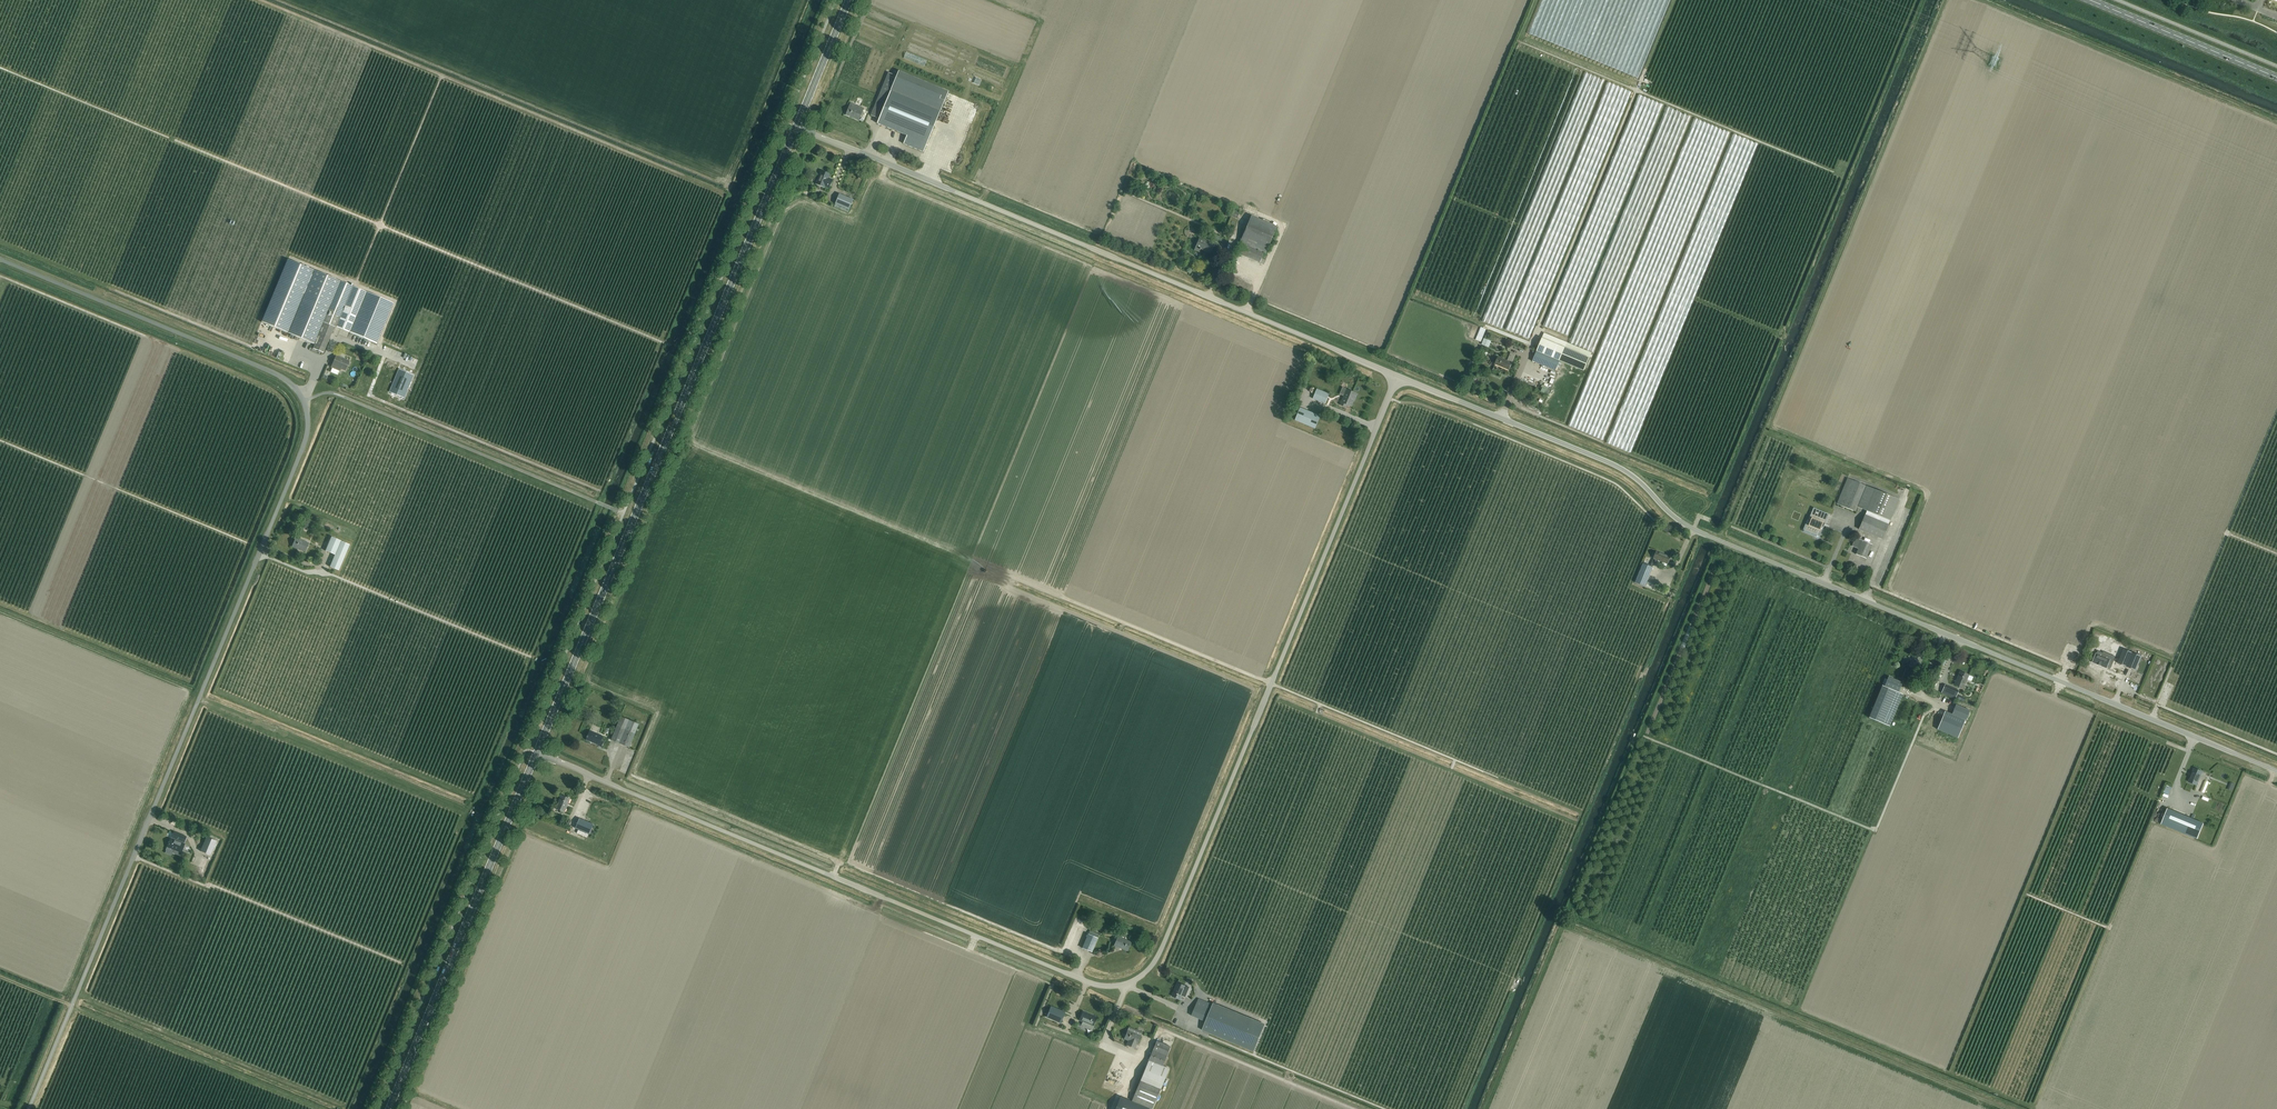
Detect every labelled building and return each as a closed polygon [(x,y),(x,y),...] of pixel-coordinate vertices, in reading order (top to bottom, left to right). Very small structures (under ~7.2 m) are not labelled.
[(898,71),(896,76),(888,72),(871,115),(879,119),(877,123),(907,136),(903,144),(923,152),(948,92),(898,71)] [(864,108),(850,103),(845,115),(859,121),(864,108)] [(829,188),(832,180),(828,178),(830,174),(820,170),(815,184),(824,188),(825,186),(829,188)] [(849,209),(853,200),(839,194),(835,203),(849,209)] [(1265,253),(1276,227),(1250,216),(1239,242),(1240,243),(1263,253),(1265,253)] [(1219,250),(1221,246),(1210,242),(1210,243),(1199,238),(1194,250),(1199,252),(1200,249),(1210,254),(1212,248),(1219,250)] [(1259,263),(1263,253),(1240,243),(1236,253),(1259,263)] [(336,327),(343,309),(353,286),(288,259),(261,321),(315,344),(324,322),(334,327),(336,327)] [(348,311),(347,314),(356,318),(349,333),(376,344),(393,303),(353,286),(343,309),(348,311)] [(315,344),(313,348),(323,353),(334,327),(324,322),(315,344)] [(1472,338),(1478,339),(1482,326),(1477,325),(1472,338)] [(1542,338),(1536,351),(1560,361),(1583,371),(1588,359),(1542,338)] [(1536,351),(1532,361),(1555,372),(1560,361),(1536,351)] [(1508,370),(1515,354),(1510,352),(1507,360),(1498,357),(1495,364),(1508,370)] [(369,354),(367,359),(379,364),(383,356),(381,355),(379,355),(376,354),(372,354),(369,354)] [(345,371),(349,361),(336,355),(331,367),(339,371),(340,369),(345,371)] [(385,357),(382,366),(396,372),(400,363),(385,357)] [(367,359),(363,369),(375,374),(379,364),(367,359)] [(382,366),(378,375),(393,381),(396,372),(382,366)] [(363,369),(358,380),(371,385),(375,374),(363,369)] [(390,392),(404,398),(414,375),(400,369),(390,392)] [(378,375),(374,386),(388,392),(393,381),(378,375)] [(358,380),(354,391),(366,396),(371,385),(358,380)] [(374,386),(371,394),(385,400),(388,392),(374,386)] [(1326,407),(1332,396),(1317,389),(1311,400),(1326,407)] [(1346,389),(1340,405),(1346,408),(1348,405),(1351,407),(1354,400),(1355,400),(1357,394),(1349,390),(1346,389)] [(1317,432),(1323,417),(1300,408),(1294,423),(1317,432)] [(1855,511),(1857,507),(1865,486),(1847,478),(1836,504),(1855,511)] [(1857,507),(1866,511),(1890,520),(1898,499),(1865,486),(1857,507)] [(1866,511),(1859,529),(1882,539),(1890,520),(1866,511)] [(1815,535),(1817,530),(1820,531),(1823,523),(1826,524),(1828,519),(1812,512),(1809,517),(1811,518),(1808,525),(1805,524),(1803,530),(1815,535)] [(305,552),(309,543),(295,537),(291,547),(305,552)] [(331,537),(325,551),(334,555),(335,555),(341,541),(331,537)] [(1866,558),(1871,544),(1862,540),(1861,542),(1854,540),(1851,546),(1858,549),(1856,554),(1866,558)] [(349,545),(341,541),(335,555),(334,555),(329,567),(338,570),(349,545)] [(1670,557),(1656,551),(1650,566),(1642,563),(1635,583),(1645,587),(1653,567),(1652,567),(1655,559),(1663,562),(1662,564),(1666,566),(1667,564),(1670,557)] [(2142,656),(2124,649),(2118,663),(2136,670),(2142,656)] [(2096,653),(2093,662),(2106,668),(2108,663),(2110,664),(2113,657),(2098,651),(2096,653)] [(1918,670),(1923,656),(1914,652),(1908,666),(1918,670)] [(1963,688),(1969,675),(1960,671),(1954,685),(1963,688)] [(1902,682),(1888,677),(1884,686),(1898,692),(1902,682)] [(1882,685),(1869,718),(1889,726),(1903,694),(1898,692),(1884,686),(1882,685)] [(1952,714),(1965,720),(1966,720),(1970,710),(1956,704),(1952,714)] [(1958,738),(1965,720),(1952,714),(1945,711),(1937,730),(1958,738)] [(629,748),(639,724),(621,716),(611,740),(629,748)] [(602,739),(603,736),(589,731),(586,740),(603,747),(605,741),(602,739)] [(2197,785),(2202,771),(2193,768),(2188,781),(2197,785)] [(2196,813),(2203,793),(2187,788),(2181,808),(2196,813)] [(2168,792),(2166,798),(2175,802),(2177,795),(2168,792)] [(564,812),(570,799),(561,795),(555,809),(564,812)] [(2161,824),(2197,839),(2203,823),(2167,808),(2161,824)] [(586,838),(588,834),(589,834),(593,824),(579,818),(575,828),(580,830),(578,834),(586,838)] [(210,855),(216,841),(206,837),(200,851),(210,855)] [(179,855),(180,853),(184,844),(171,838),(167,847),(166,850),(179,855)] [(1082,948),(1092,952),(1097,938),(1088,934),(1082,948)] [(1102,946),(1107,937),(1102,935),(1098,944),(1102,946)] [(1114,945),(1127,951),(1131,942),(1117,936),(1114,945)] [(1185,997),(1189,987),(1177,982),(1171,996),(1181,1000),(1182,995),(1185,997)] [(1198,999),(1191,1015),(1205,1021),(1212,1005),(1198,999)] [(1051,1008),(1047,1017),(1060,1023),(1064,1013),(1051,1008)] [(1205,1030),(1253,1051),(1262,1031),(1213,1010),(1205,1030)] [(1093,1026),(1096,1017),(1083,1011),(1079,1020),(1093,1026)] [(1142,1046),(1146,1038),(1141,1036),(1142,1032),(1128,1027),(1123,1039),(1128,1041),(1126,1045),(1140,1050),(1141,1046),(1142,1046)] [(1152,1051),(1166,1056),(1170,1046),(1156,1041),(1152,1051)] [(1162,1065),(1166,1056),(1152,1051),(1149,1060),(1162,1065)] [(1139,1081),(1160,1089),(1168,1068),(1162,1066),(1162,1065),(1149,1060),(1148,1060),(1139,1081)] [(1152,1108),(1160,1089),(1139,1081),(1131,1100),(1152,1108)] [(1120,1097),(1118,1102),(1115,1108),(1150,1108),(1120,1097)]
